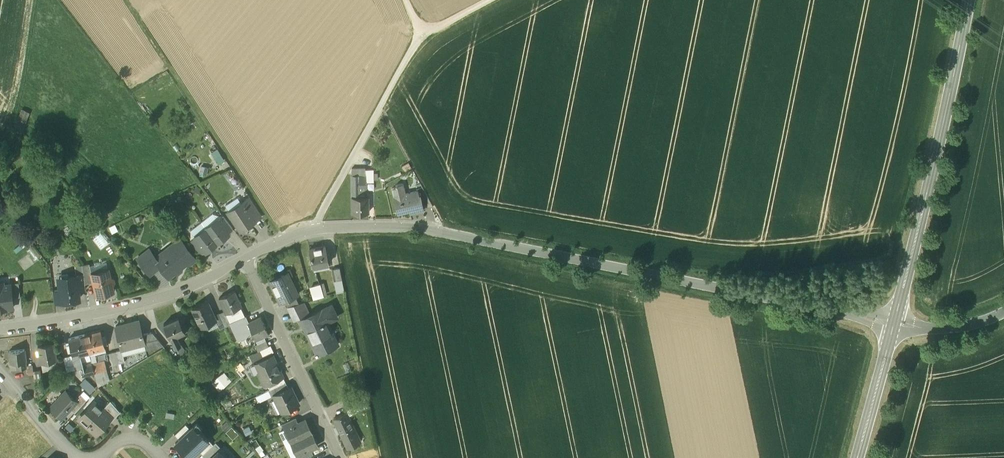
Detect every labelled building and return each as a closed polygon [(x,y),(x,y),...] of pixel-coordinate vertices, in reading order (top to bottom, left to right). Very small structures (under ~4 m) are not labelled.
[(221,163),(227,159),(220,148),(214,151),(221,163)] [(418,163),(413,154),(407,157),(413,166),(418,163)] [(373,169),(365,169),(365,182),(374,182),(373,169)] [(359,197),(358,175),(351,175),(352,197),(351,197),(352,213),(369,213),(368,197),(359,197)] [(403,183),(395,185),(396,187),(391,188),(393,196),(406,193),(403,183)] [(433,207),(420,184),(416,185),(417,190),(418,190),(419,195),(420,195),(423,209),(433,207)] [(406,193),(393,196),(397,212),(409,210),(410,212),(423,209),(420,195),(419,195),(418,190),(417,190),(406,193)] [(260,217),(248,198),(242,202),(254,220),(260,217)] [(242,202),(228,211),(241,230),(255,221),(254,220),(242,202)] [(233,229),(223,215),(218,219),(228,232),(233,229)] [(218,219),(217,218),(205,227),(217,243),(229,234),(228,232),(218,219)] [(205,227),(194,236),(194,237),(205,250),(204,251),(205,252),(217,243),(205,227)] [(91,234),(102,249),(110,243),(99,228),(91,234)] [(205,250),(194,237),(189,241),(200,254),(204,251),(205,250)] [(155,258),(154,258),(160,266),(168,276),(174,272),(177,272),(181,270),(182,266),(186,263),(189,263),(195,259),(180,239),(155,258)] [(325,247),(309,250),(312,268),(328,264),(328,260),(331,260),(329,252),(326,252),(325,247)] [(149,250),(138,259),(150,274),(160,266),(154,258),(155,258),(149,250)] [(93,282),(89,265),(83,266),(83,273),(85,284),(93,282)] [(339,268),(332,270),(335,281),(341,279),(339,268)] [(108,270),(92,274),(97,295),(113,291),(112,286),(113,283),(113,280),(110,278),(108,270)] [(83,273),(76,274),(76,277),(78,290),(79,290),(85,289),(85,284),(83,273)] [(289,286),(284,274),(269,281),(280,303),(284,301),(295,295),(297,294),(293,284),(289,286)] [(69,281),(58,283),(61,302),(62,302),(64,304),(68,304),(69,301),(78,300),(77,292),(79,292),(79,290),(78,290),(76,277),(68,278),(69,281)] [(18,283),(10,284),(12,298),(20,297),(18,283)] [(315,298),(326,296),(324,283),(313,285),(315,298)] [(7,309),(7,308),(13,307),(12,298),(10,284),(0,285),(0,310),(7,309)] [(59,290),(52,291),(54,303),(61,302),(59,290)] [(234,291),(219,298),(225,311),(226,314),(230,312),(241,307),(234,291)] [(295,295),(284,301),(286,307),(288,306),(299,304),(295,295)] [(207,302),(192,309),(201,327),(216,320),(214,315),(207,302)] [(299,304),(288,306),(295,320),(308,314),(302,303),(299,304)] [(331,305),(324,308),(330,321),(337,317),(331,305)] [(324,308),(305,318),(310,328),(305,331),(317,354),(332,347),(327,336),(333,333),(327,322),(330,321),(324,308)] [(226,314),(225,311),(220,313),(226,326),(231,324),(230,323),(228,318),(226,314)] [(220,313),(219,313),(214,315),(216,320),(220,329),(226,326),(220,313)] [(245,316),(230,323),(231,324),(238,339),(252,333),(248,323),(248,322),(245,316)] [(248,322),(248,323),(252,333),(258,344),(265,340),(263,336),(268,334),(261,317),(248,322)] [(178,318),(164,325),(171,339),(177,336),(185,332),(183,328),(186,327),(184,322),(181,323),(178,318)] [(139,321),(116,327),(121,350),(122,350),(144,344),(145,344),(143,334),(142,335),(139,321)] [(100,331),(85,335),(89,352),(105,348),(104,345),(107,344),(105,335),(102,336),(100,331)] [(163,346),(152,332),(143,334),(145,344),(144,344),(146,350),(163,346)] [(85,335),(69,339),(70,344),(67,345),(69,351),(72,351),(73,356),(89,352),(85,335)] [(177,336),(171,339),(175,348),(176,347),(181,345),(177,336)] [(258,344),(255,345),(258,351),(259,351),(268,346),(265,340),(258,344)] [(54,342),(38,345),(41,362),(57,359),(54,342)] [(189,356),(181,345),(176,347),(183,358),(185,356),(187,358),(189,356)] [(268,346),(259,351),(262,357),(273,352),(270,346),(268,346)] [(25,350),(9,351),(10,363),(17,363),(26,362),(26,361),(25,350)] [(125,362),(122,350),(121,350),(116,351),(119,363),(125,362)] [(115,351),(109,353),(113,371),(120,370),(116,351),(115,351)] [(273,356),(256,364),(260,372),(258,373),(264,385),(267,383),(283,376),(280,370),(280,369),(277,365),(278,364),(277,364),(273,356)] [(64,360),(56,362),(58,368),(66,366),(64,360)] [(104,360),(92,364),(94,372),(107,369),(104,360)] [(192,369),(185,360),(179,365),(186,373),(192,369)] [(92,364),(80,367),(83,375),(94,372),(92,364)] [(40,370),(33,371),(35,383),(42,382),(40,370)] [(214,381),(221,390),(234,379),(227,370),(214,381)] [(210,390),(195,373),(190,377),(207,396),(211,392),(210,390)] [(283,376),(267,383),(270,389),(274,388),(286,382),(283,376)] [(286,382),(274,388),(277,394),(289,388),(286,382)] [(277,394),(274,395),(282,412),(298,404),(290,387),(289,388),(277,394)] [(270,389),(268,391),(271,397),(274,395),(277,394),(274,388),(270,389)] [(66,391),(51,407),(62,417),(70,408),(77,401),(75,400),(66,391)] [(268,391),(256,396),(259,402),(271,397),(268,391)] [(86,400),(80,394),(75,400),(77,401),(70,408),(75,413),(86,400)] [(365,397),(345,407),(349,414),(367,406),(365,397)] [(93,401),(87,409),(89,411),(83,417),(89,423),(86,426),(96,435),(111,418),(112,417),(103,409),(93,401)] [(110,401),(103,409),(112,417),(111,418),(112,420),(120,411),(110,401)] [(345,413),(334,419),(337,426),(336,426),(339,434),(341,433),(348,449),(360,443),(345,413)] [(295,418),(283,424),(285,430),(297,424),(295,418)] [(297,424),(285,430),(291,442),(311,433),(305,420),(297,424)] [(185,424),(174,435),(179,439),(190,429),(185,424)] [(179,439),(175,443),(190,457),(198,450),(209,440),(200,430),(198,431),(193,426),(190,429),(179,439)] [(311,433),(291,442),(297,454),(309,449),(317,445),(311,433)] [(209,440),(198,450),(203,455),(213,445),(209,440)] [(203,455),(206,457),(211,457),(218,451),(222,448),(216,442),(213,445),(203,455)] [(297,454),(299,457),(305,457),(312,455),(309,449),(297,454)]
